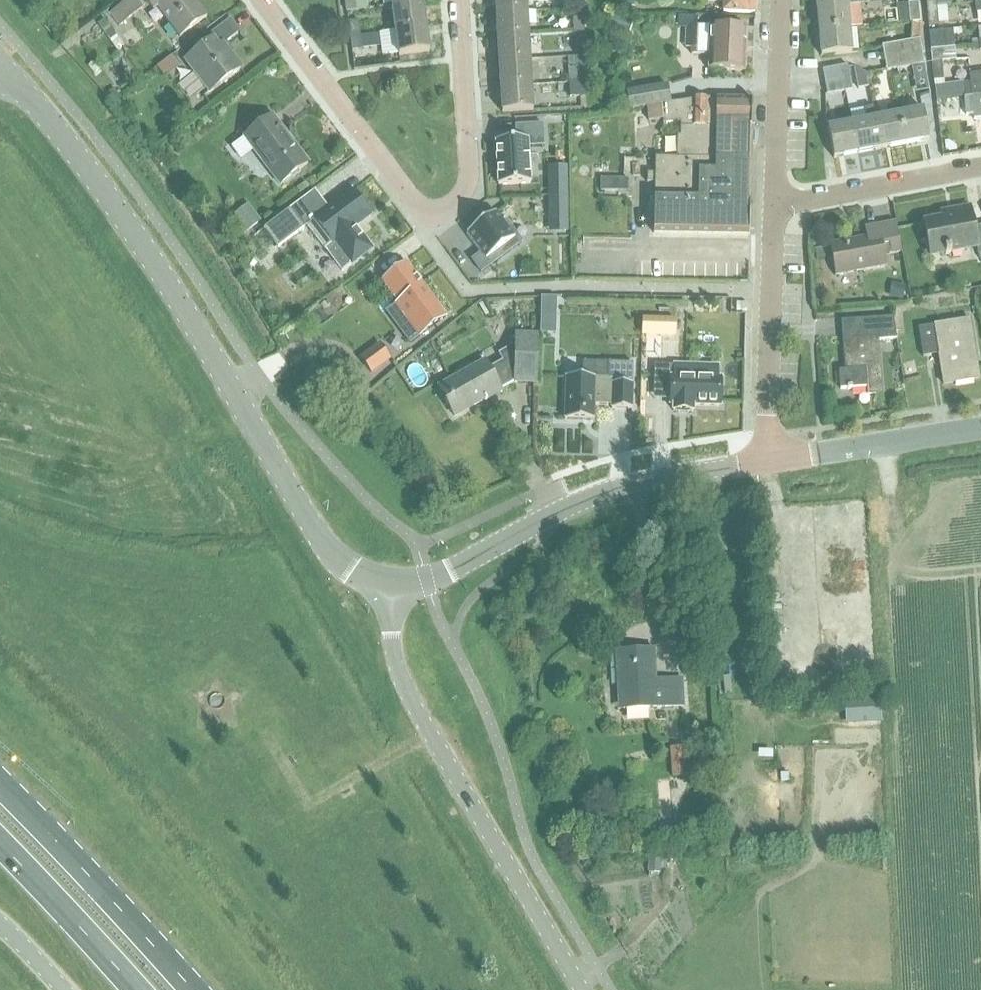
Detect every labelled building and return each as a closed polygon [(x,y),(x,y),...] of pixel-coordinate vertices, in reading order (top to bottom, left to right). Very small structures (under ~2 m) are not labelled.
[(119,26),(144,6),(139,0),(126,0),(109,13),(119,26)] [(154,10),(158,7),(180,36),(209,15),(197,0),(147,0),(154,10)] [(496,12),(527,10),(527,0),(495,0),(496,12)] [(708,0),(724,1),(724,11),(754,12),(755,0),(708,0)] [(392,5),(396,30),(426,25),(423,1),(392,5)] [(920,22),(918,2),(897,4),(898,23),(920,22)] [(817,7),(819,31),(850,28),(863,27),(861,5),(848,6),(848,5),(817,7)] [(937,6),(926,7),(928,27),(938,26),(937,6)] [(496,12),(497,38),(529,36),(527,10),(496,12)] [(574,17),(574,33),(585,32),(585,17),(574,17)] [(225,44),(242,31),(232,18),(195,46),(199,51),(188,59),(213,91),(243,68),(225,44)] [(348,22),(350,36),(360,35),(358,21),(348,22)] [(426,25),(396,30),(399,55),(430,51),(426,25)] [(707,69),(745,71),(747,28),(710,26),(710,27),(697,26),(696,48),(691,48),(691,54),(708,55),(707,69)] [(850,28),(819,31),(821,55),(852,52),(850,28)] [(931,49),(945,48),(944,31),(928,32),(930,49),(931,49)] [(585,32),(574,33),(575,47),(585,46),(585,32)] [(360,35),(350,36),(352,52),(362,50),(360,35)] [(497,38),(499,62),(530,60),(529,36),(497,38)] [(920,39),(907,41),(909,53),(911,66),(924,64),(920,39)] [(882,46),(884,58),(909,53),(907,41),(882,46)] [(931,49),(932,63),(942,62),(942,61),(956,60),(955,47),(945,48),(931,49)] [(174,77),(189,65),(176,50),(162,63),(174,77)] [(911,66),(909,53),(884,58),(887,70),(895,69),(896,68),(909,66),(909,67),(911,66)] [(568,57),(569,82),(580,82),(579,67),(587,66),(587,56),(568,57)] [(499,62),(500,87),(532,84),(530,60),(499,62)] [(942,62),(932,63),(934,81),(944,81),(942,62)] [(822,69),(826,91),(827,94),(852,89),(847,65),(822,69)] [(911,76),(909,67),(909,66),(896,68),(898,78),(911,76)] [(969,76),(971,96),(980,95),(980,75),(977,75),(969,76)] [(580,82),(569,82),(570,97),(581,96),(580,82)] [(962,83),(935,87),(936,100),(964,97),(962,83)] [(532,84),(500,87),(502,112),(533,110),(532,84)] [(627,97),(617,98),(618,108),(628,106),(628,109),(648,106),(671,103),(667,86),(626,93),(627,97)] [(971,96),(964,97),(966,115),(973,114),(974,116),(980,115),(980,95),(971,96)] [(653,233),(749,235),(751,143),(754,143),(754,133),(751,133),(752,100),(693,98),(693,99),(671,103),(648,106),(649,121),(662,120),(663,124),(680,122),(680,135),(676,135),(676,158),(655,157),(654,173),(647,173),(647,182),(654,183),(653,233)] [(866,120),(852,123),(858,153),(881,148),(875,118),(873,107),(864,108),(866,120)] [(923,109),(899,114),(905,144),(929,139),(923,109)] [(899,114),(875,118),(881,148),(905,144),(899,114)] [(272,116),(244,137),(280,184),(308,163),(272,116)] [(858,153),(852,123),(827,128),(834,158),(858,153)] [(516,140),(496,141),(498,185),(530,184),(528,147),(544,146),(543,124),(515,126),(516,140)] [(628,180),(600,179),(600,191),(628,192),(628,180)] [(569,227),(570,189),(554,189),(552,226),(569,227)] [(352,191),(306,226),(325,250),(335,242),(342,252),(352,264),(372,249),(355,227),(370,215),(352,191)] [(238,208),(252,230),(266,221),(252,199),(238,208)] [(980,253),(980,224),(972,226),(969,207),(952,210),(953,216),(924,221),(930,255),(975,246),(976,253),(980,253)] [(289,210),(264,229),(274,242),(278,248),(304,229),(289,210)] [(471,260),(481,273),(522,242),(506,221),(503,223),(495,213),(491,215),(490,213),(478,222),(480,224),(466,234),(481,253),(471,260)] [(901,252),(900,245),(896,222),(865,227),(867,237),(829,244),(835,276),(887,266),(884,255),(901,252)] [(405,263),(381,280),(398,303),(395,305),(419,337),(446,317),(430,296),(429,297),(431,299),(427,302),(419,290),(423,287),(422,285),(405,263)] [(892,281),(889,297),(903,300),(906,284),(892,281)] [(543,329),(559,330),(562,294),(546,293),(543,329)] [(878,340),(896,339),(892,316),(863,318),(864,329),(857,330),(858,339),(846,340),(848,368),(839,369),(841,389),(867,388),(868,393),(881,392),(878,340)] [(937,354),(942,384),(978,378),(968,318),(918,326),(923,356),(937,354)] [(446,403),(454,416),(501,390),(500,389),(514,381),(534,382),(534,383),(536,383),(537,336),(515,335),(515,345),(499,354),(503,361),(489,369),(485,362),(443,385),(451,400),(446,403)] [(380,345),(360,359),(370,373),(390,358),(380,345)] [(608,363),(608,378),(566,377),(565,420),(593,420),(593,405),(611,405),(611,409),(631,410),(633,364),(608,363)] [(720,407),(721,379),(718,379),(718,367),(690,366),(690,372),(674,372),(674,377),(670,377),(670,405),(673,405),(673,411),(678,411),(678,412),(679,412),(679,411),(687,412),(687,413),(688,413),(688,412),(693,412),(693,406),(720,407)] [(643,418),(643,436),(653,436),(652,418),(643,418)] [(623,686),(623,708),(682,706),(681,680),(654,681),(653,650),(617,651),(618,686),(623,686)] [(878,701),(846,703),(847,723),(879,721),(878,701)] [(761,744),(761,754),(776,756),(777,745),(761,744)] [(682,747),(669,748),(671,778),(685,777),(682,747)]
